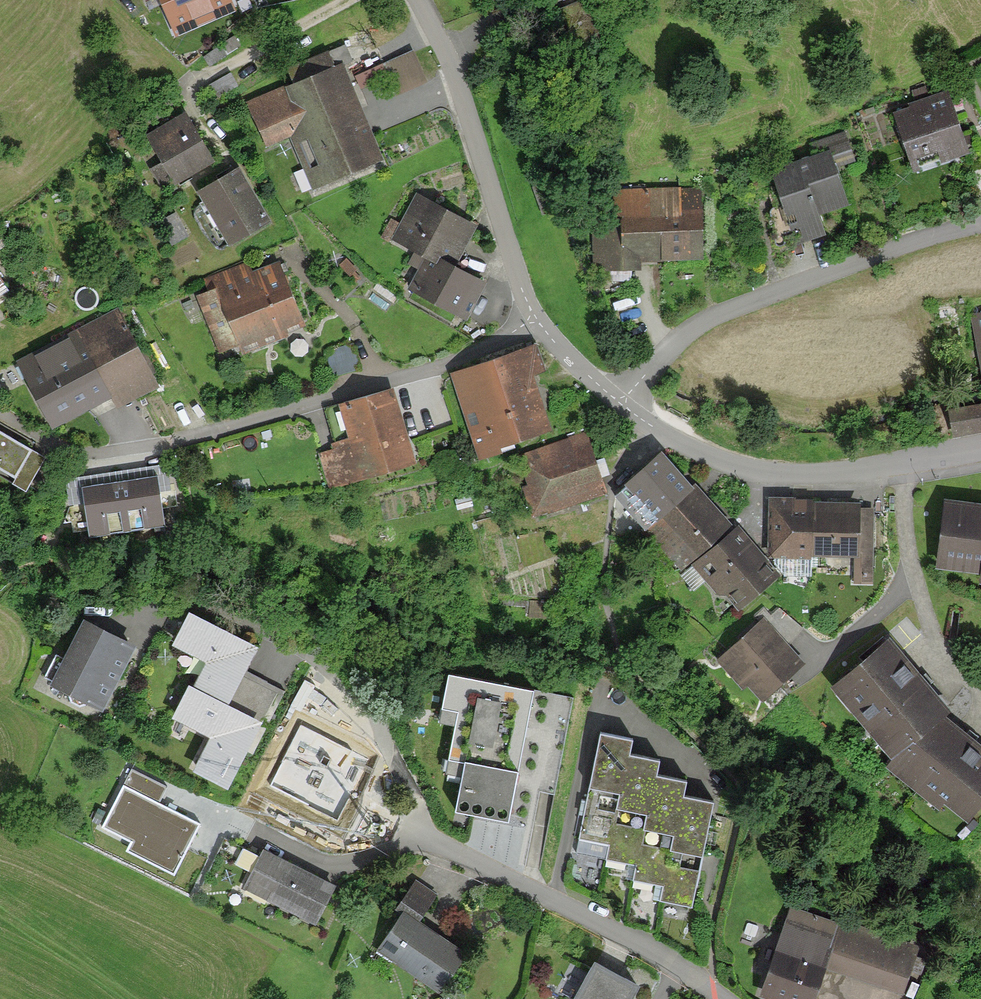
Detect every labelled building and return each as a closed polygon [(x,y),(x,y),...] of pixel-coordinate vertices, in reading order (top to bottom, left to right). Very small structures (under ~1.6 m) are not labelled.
[(175,39),(236,12),(230,0),(159,0),(175,39)] [(287,70),(294,88),(344,67),(353,63),(346,45),(287,70)] [(416,52),(384,64),(396,98),(429,86),(416,52)] [(285,87),(246,104),(265,149),(290,139),(313,192),(384,162),(344,67),(294,88),(286,91),(285,87)] [(948,92),(908,106),(909,110),(893,115),(913,174),(970,155),(953,109),(948,92)] [(147,137),(154,151),(145,157),(162,188),(172,182),(176,189),(216,167),(187,115),(171,124),(147,137)] [(829,154),(771,174),(781,201),(796,246),(826,235),(820,219),(849,209),(832,160),(853,152),(847,133),(825,141),(829,154)] [(240,170),(197,195),(229,250),(272,226),(249,187),(240,170)] [(702,189),(611,190),(612,219),(594,220),(595,273),(641,272),(641,264),(703,263),(702,189)] [(449,215),(416,196),(392,239),(416,252),(454,272),(477,229),(449,215)] [(183,217),(171,224),(181,241),(193,234),(183,217)] [(473,283),(454,272),(416,252),(403,277),(412,282),(407,292),(467,324),(485,289),(473,283)] [(248,262),(203,280),(208,293),(197,297),(219,355),(240,347),(243,357),(288,339),(287,335),(305,328),(283,270),(279,262),(252,273),(248,262)] [(117,310),(76,332),(112,400),(118,411),(160,389),(117,310)] [(970,315),(979,368),(980,368),(980,369),(980,313),(970,315)] [(76,332),(15,364),(52,432),(101,406),(112,400),(76,332)] [(352,345),(325,352),(334,383),(361,376),(352,345)] [(537,348),(450,375),(479,465),(503,457),(502,453),(553,437),(535,380),(546,376),(537,348)] [(394,392),(327,411),(337,444),(332,446),(333,450),(318,454),(329,492),(371,480),(372,483),(417,470),(401,415),(394,392)] [(949,413),(954,440),(980,435),(980,407),(949,413)] [(606,495),(587,434),(519,456),(529,488),(523,489),(532,519),(606,495)] [(0,435),(0,473),(16,483),(32,454),(18,446),(0,435)] [(33,452),(32,454),(16,483),(13,487),(26,496),(46,461),(33,452)] [(692,490),(663,455),(620,492),(623,495),(615,501),(621,507),(646,536),(648,534),(696,494),(692,490)] [(167,466),(70,480),(73,507),(84,505),(82,491),(101,488),(120,485),(133,483),(157,480),(159,494),(171,493),(167,466)] [(133,483),(120,485),(128,537),(165,532),(159,494),(157,480),(133,483)] [(128,537),(120,485),(101,488),(82,491),(84,505),(90,543),(128,537)] [(713,506),(695,486),(692,490),(696,494),(648,534),(681,574),(691,567),(734,531),(713,506)] [(813,562),(813,560),(814,502),(796,502),(796,499),(770,499),(769,511),(768,561),(813,562)] [(824,503),(814,502),(813,560),(854,561),(859,561),(860,510),(860,503),(824,503)] [(946,503),(936,571),(980,577),(979,587),(980,587),(980,508),(946,503)] [(873,510),(860,510),(859,561),(854,561),(854,571),(873,571),(873,510)] [(755,548),(738,528),(734,531),(691,567),(719,599),(723,596),(740,616),(781,579),(755,548)] [(258,652),(188,617),(172,649),(206,666),(193,691),(228,709),(246,674),(252,664),(258,652)] [(765,621),(716,664),(743,695),(748,690),(763,707),(807,668),(783,640),(765,621)] [(136,651),(83,624),(50,689),(103,716),(120,682),(136,651)] [(923,682),(890,642),(831,691),(892,765),(946,720),(951,716),(923,682)] [(285,693),(246,674),(228,709),(263,726),(267,728),(285,693)] [(534,695),(449,680),(442,713),(458,716),(449,764),(465,768),(456,818),(508,828),(518,779),(517,778),(518,772),(527,730),(534,695)] [(193,691),(189,689),(172,722),(211,742),(193,776),(229,794),(251,750),(263,726),(228,709),(193,691)] [(534,768),(567,771),(575,695),(544,691),(541,715),(540,715),(534,768)] [(946,720),(892,765),(886,772),(938,814),(944,809),(969,829),(980,813),(980,748),(973,742),(946,720)] [(365,760),(302,728),(273,785),(336,817),(365,760)] [(610,848),(629,761),(633,747),(601,740),(586,809),(579,841),(610,848)] [(656,782),(659,768),(629,761),(610,848),(607,862),(631,868),(637,869),(656,782)] [(687,789),(656,782),(637,869),(634,882),(657,888),(665,889),(684,803),(687,789)] [(198,824),(124,787),(104,827),(134,842),(130,851),(174,873),(198,824)] [(714,809),(684,803),(665,889),(662,903),(692,910),(703,856),(714,809)] [(310,866),(263,843),(242,885),(286,907),(285,909),(316,924),(338,880),(310,866)] [(420,916),(437,891),(416,876),(396,905),(401,909),(404,905),(420,916)] [(401,909),(376,948),(440,990),(468,947),(432,924),(420,916),(404,905),(401,909)] [(791,909),(760,998),(816,998),(826,970),(903,997),(920,949),(859,928),(858,932),(791,909)] [(595,952),(570,998),(628,998),(641,976),(618,964),(595,952)]
